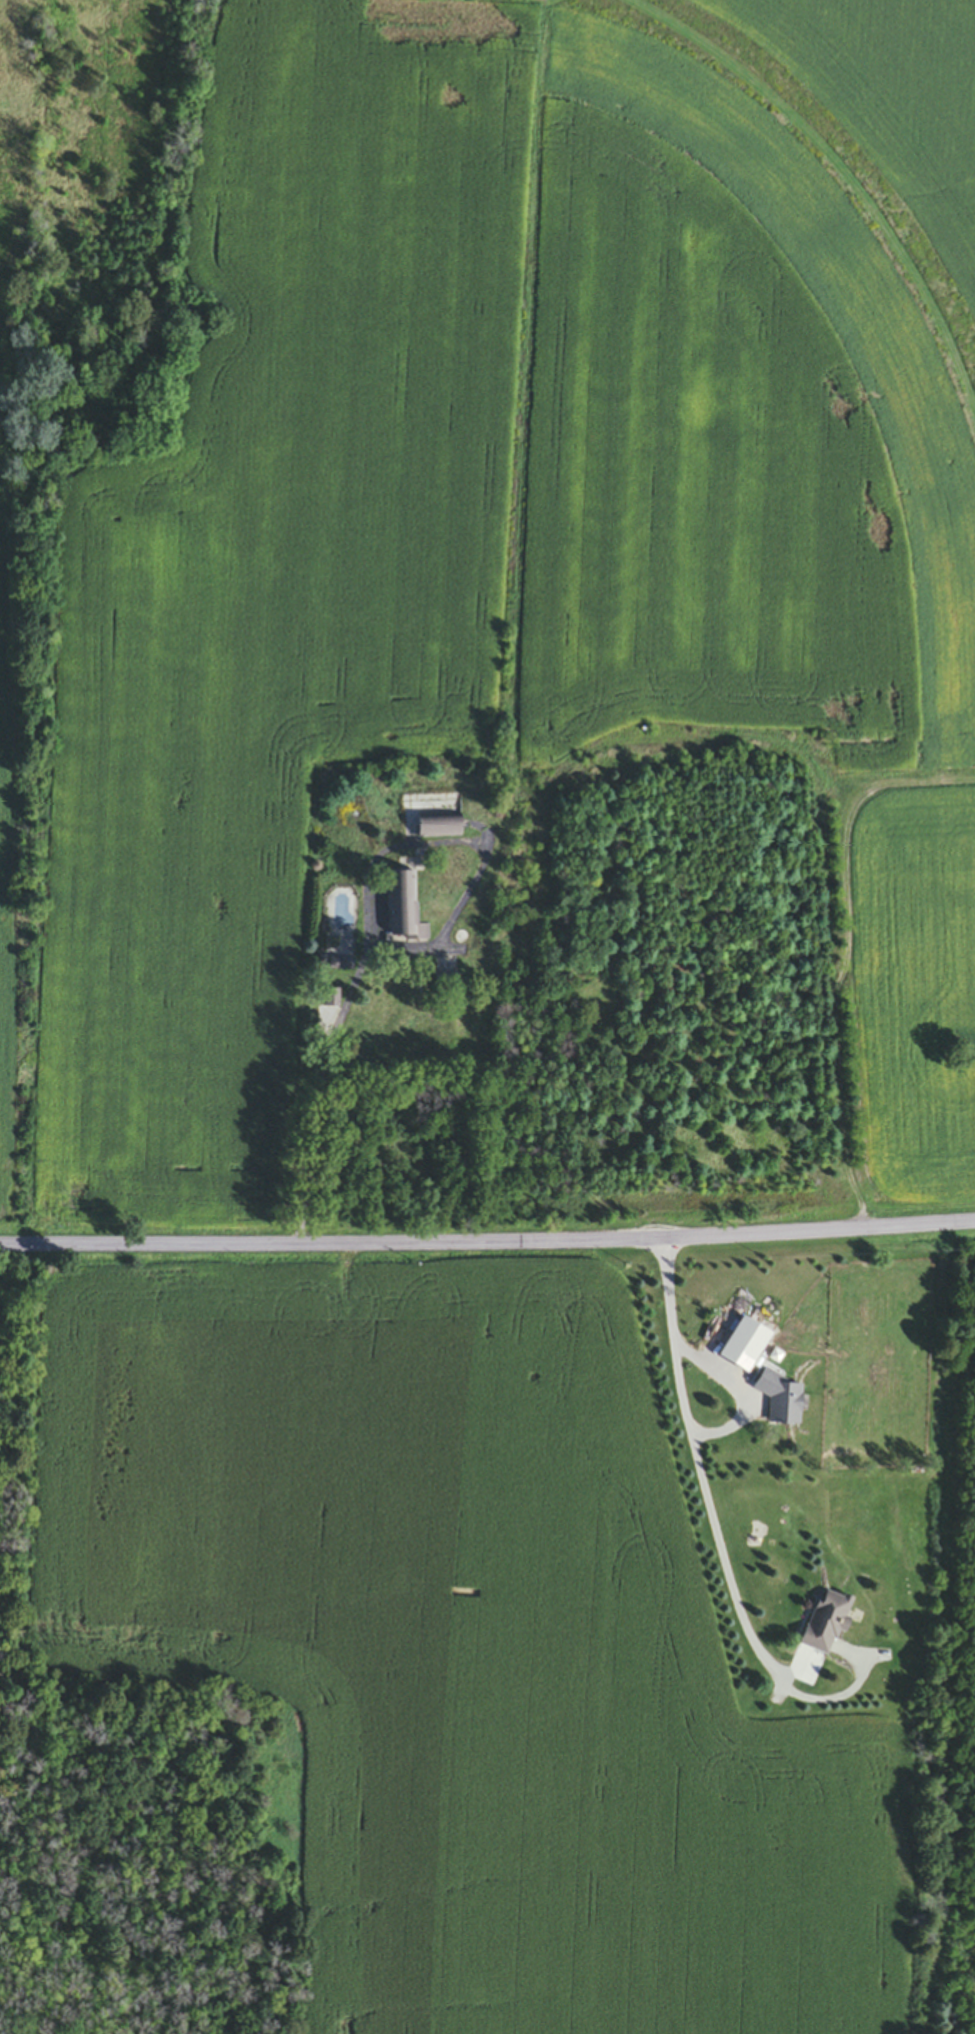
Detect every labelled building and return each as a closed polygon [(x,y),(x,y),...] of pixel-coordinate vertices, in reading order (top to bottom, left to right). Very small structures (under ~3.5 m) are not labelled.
[(418,820),(418,840),(461,840),(461,820),(418,820)] [(391,875),(392,943),(428,942),(428,928),(416,928),(415,875),(391,875)] [(355,960),(330,960),(330,973),(355,973),(355,960)] [(326,1011),(338,1011),(338,992),(326,992),(326,1011)] [(749,1374),(772,1333),(741,1317),(719,1358),(749,1374)] [(802,1385),(783,1384),(784,1373),(759,1372),(758,1395),(770,1396),(769,1425),(800,1426),(802,1385)] [(801,1646),(831,1657),(853,1601),(823,1589),(801,1646)]
